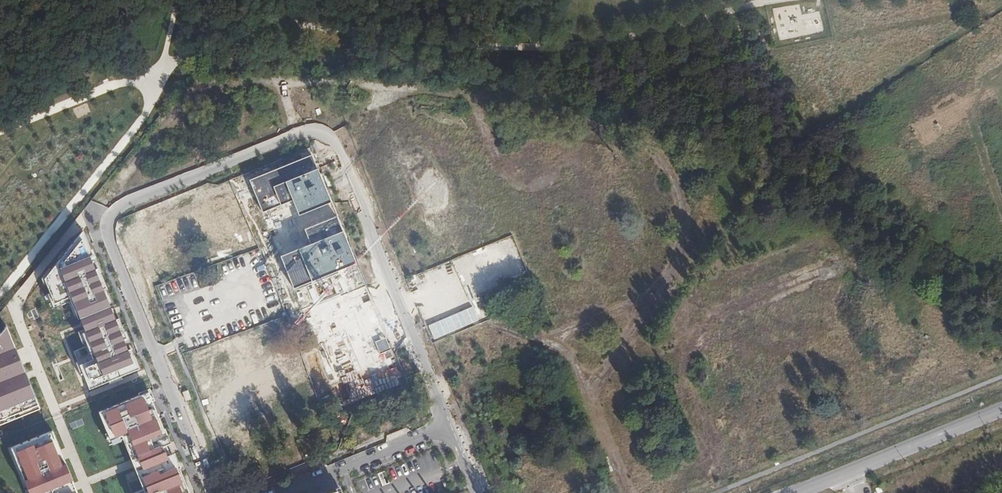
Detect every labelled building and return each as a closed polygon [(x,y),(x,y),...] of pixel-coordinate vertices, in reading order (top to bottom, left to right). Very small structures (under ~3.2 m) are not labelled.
[(312,155),(250,180),(262,211),(291,199),(297,214),(330,201),(312,155)] [(311,244),(281,256),(293,288),(357,263),(338,215),(304,228),(311,244)] [(74,351),(89,388),(139,368),(118,317),(114,319),(109,305),(113,304),(83,230),(44,278),(56,307),(73,300),(86,330),(82,332),(87,345),(74,351)] [(192,277),(158,285),(169,333),(193,327),(189,309),(220,302),(216,287),(180,295),(179,290),(194,286),(192,277)] [(417,306),(431,341),(460,330),(446,295),(417,306)] [(361,311),(376,306),(374,301),(359,305),(361,311)] [(118,317),(113,304),(109,305),(114,319),(118,317)] [(480,304),(459,311),(464,325),(485,318),(480,304)] [(6,325),(0,333),(0,419),(38,404),(6,325)] [(369,338),(372,346),(391,338),(388,331),(369,338)] [(177,461),(173,463),(170,454),(166,445),(163,437),(166,436),(148,391),(99,411),(107,432),(110,440),(125,434),(135,458),(138,465),(142,476),(127,482),(132,492),(190,492),(177,461)] [(38,404),(0,419),(0,424),(40,408),(38,404)] [(53,430),(15,446),(34,492),(78,492),(53,430)] [(110,440),(107,432),(105,433),(109,444),(123,438),(132,460),(135,458),(125,434),(110,440)] [(30,492),(34,492),(15,446),(11,447),(30,492)]
